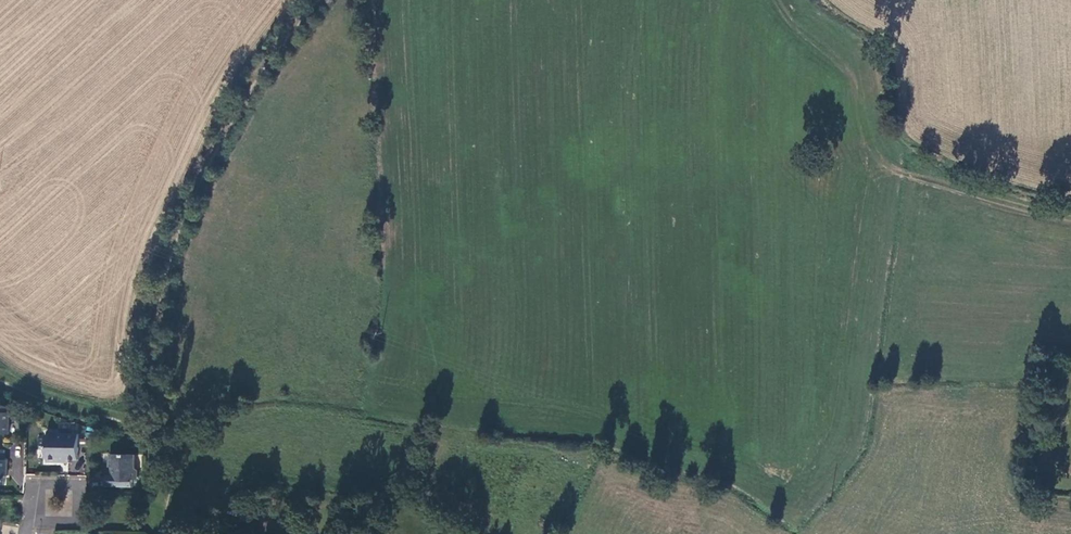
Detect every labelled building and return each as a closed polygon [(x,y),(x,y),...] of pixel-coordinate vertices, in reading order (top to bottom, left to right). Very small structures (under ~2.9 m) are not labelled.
[(0,406),(0,434),(9,434),(9,409),(0,406)] [(77,460),(78,435),(58,435),(58,432),(45,432),(44,459),(46,459),(46,462),(67,462),(67,460),(77,460)] [(105,475),(105,487),(132,487),(132,479),(137,479),(137,470),(134,467),(134,455),(108,454),(108,464),(111,467),(111,475),(105,475)]
